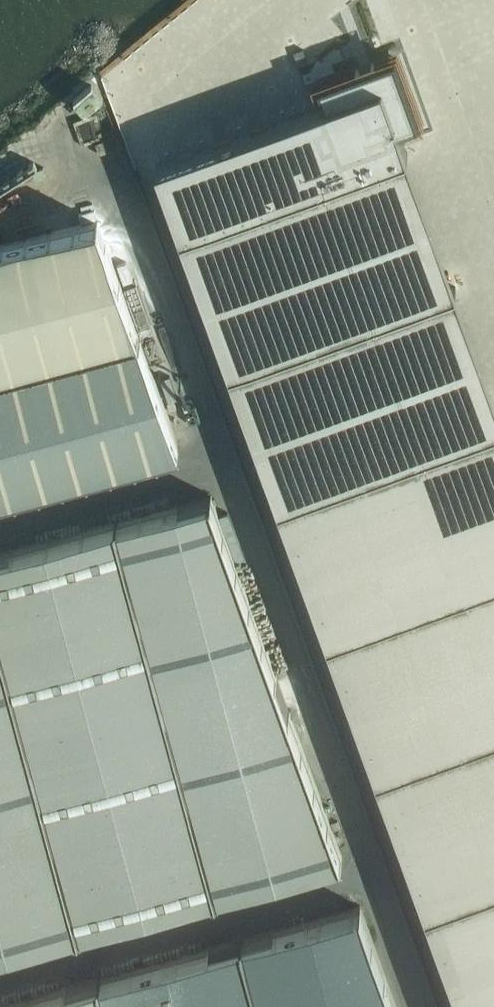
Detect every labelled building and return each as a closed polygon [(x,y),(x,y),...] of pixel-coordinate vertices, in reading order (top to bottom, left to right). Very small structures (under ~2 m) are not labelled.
[(323,103),(154,162),(179,231),(406,151),(398,129),(418,122),(394,56),(317,83),(323,103)] [(179,447),(97,221),(0,248),(0,496),(179,447)] [(116,263),(123,282),(130,280),(123,260),(116,263)] [(491,304),(479,325),(493,334),(493,304),(491,304)] [(178,436),(189,433),(185,422),(174,426),(178,436)] [(276,501),(458,1006),(493,1006),(493,424),(276,501)] [(211,496),(116,521),(216,891),(341,858),(211,496)] [(216,891),(116,521),(0,552),(0,950),(216,891)] [(97,976),(105,1006),(395,1006),(358,906),(97,976)] [(0,1003),(0,1006),(105,1006),(97,976),(0,1003)]
